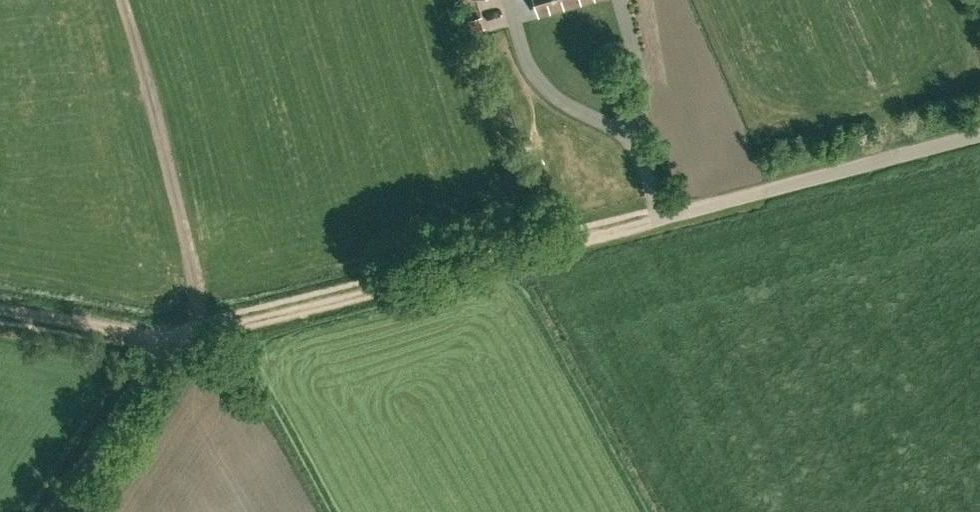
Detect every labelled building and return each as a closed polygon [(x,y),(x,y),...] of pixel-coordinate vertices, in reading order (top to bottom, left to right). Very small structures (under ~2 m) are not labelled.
[(540,12),(581,0),(536,0),(540,12)] [(481,17),(469,20),(472,30),(484,27),(481,17)]
